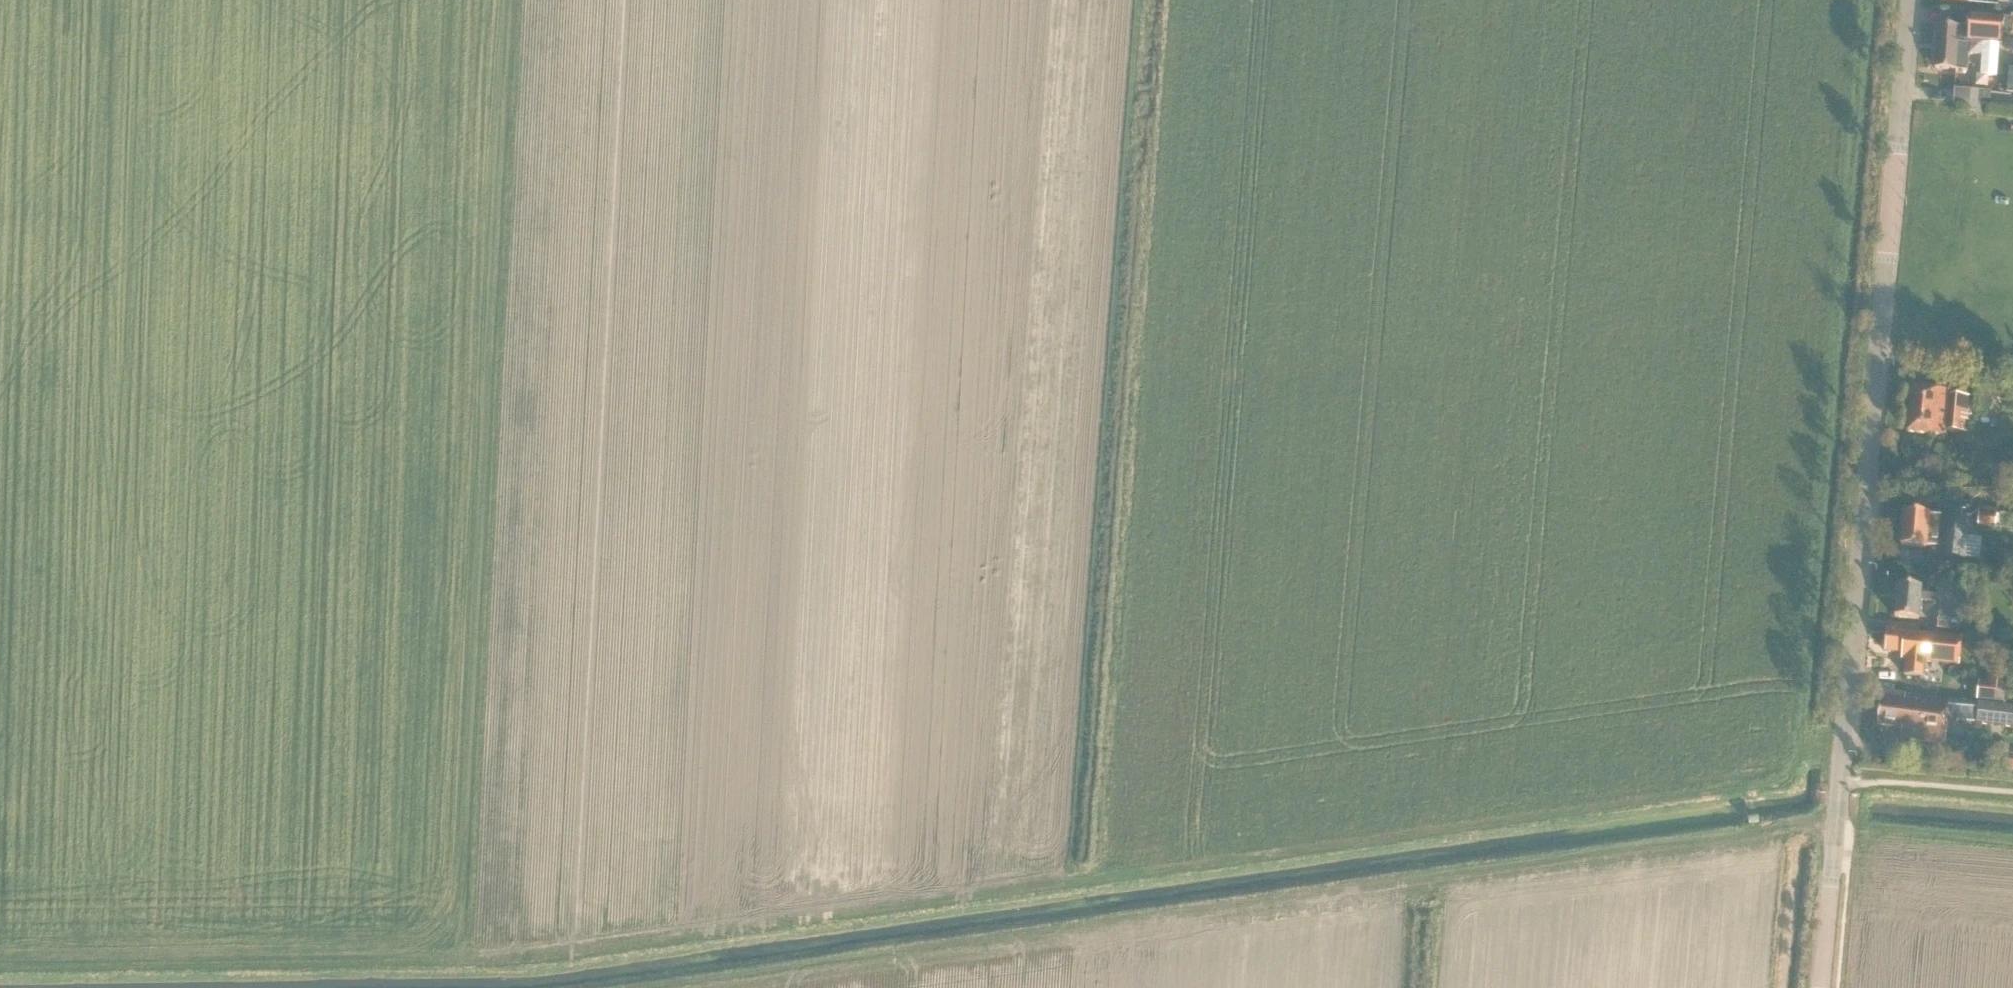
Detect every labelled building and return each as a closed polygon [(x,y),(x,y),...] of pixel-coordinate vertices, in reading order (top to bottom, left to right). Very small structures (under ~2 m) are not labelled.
[(1939,25),(1935,69),(1968,72),(1970,41),(2003,44),(2004,34),(2012,35),(2012,19),(1970,15),(1969,28),(1939,25)] [(1980,91),(1971,91),(1955,90),(1954,101),(1979,103),(1980,91)] [(1983,104),(1970,103),(1970,108),(1970,111),(1983,112),(1983,104)] [(1966,433),(1969,397),(1950,395),(1951,391),(1912,387),(1908,432),(1946,435),(1947,431),(1966,433)] [(1927,548),(1927,546),(1941,548),(1940,557),(1966,560),(1969,518),(1943,516),(1929,515),(1905,512),(1902,546),(1927,548)] [(1997,514),(1979,513),(1978,526),(1996,527),(1996,526),(1999,527),(2000,516),(1997,515),(1997,514)] [(1937,602),(1939,590),(1922,588),(1922,587),(1898,585),(1895,617),(1919,620),(1921,600),(1937,602)] [(1940,590),(1937,630),(1960,632),(1962,613),(1956,613),(1958,592),(1940,590)] [(1885,651),(1903,653),(1902,658),(1959,664),(1961,638),(1888,630),(1885,651)] [(2009,653),(2010,641),(1998,640),(1997,652),(2009,653)] [(1945,687),(1946,666),(1915,665),(1914,686),(1945,687)] [(2004,703),(2007,677),(1990,675),(1989,684),(1980,683),(1978,700),(2004,703)] [(1945,744),(1949,712),(1949,710),(1949,708),(1949,706),(1949,703),(1950,701),(1949,701),(1882,693),(1878,725),(1902,728),(1901,739),(1945,744)] [(1978,704),(1977,715),(1976,726),(2012,730),(2012,707),(1978,704)] [(2005,755),(2004,770),(2012,770),(2012,756),(2005,755)]
